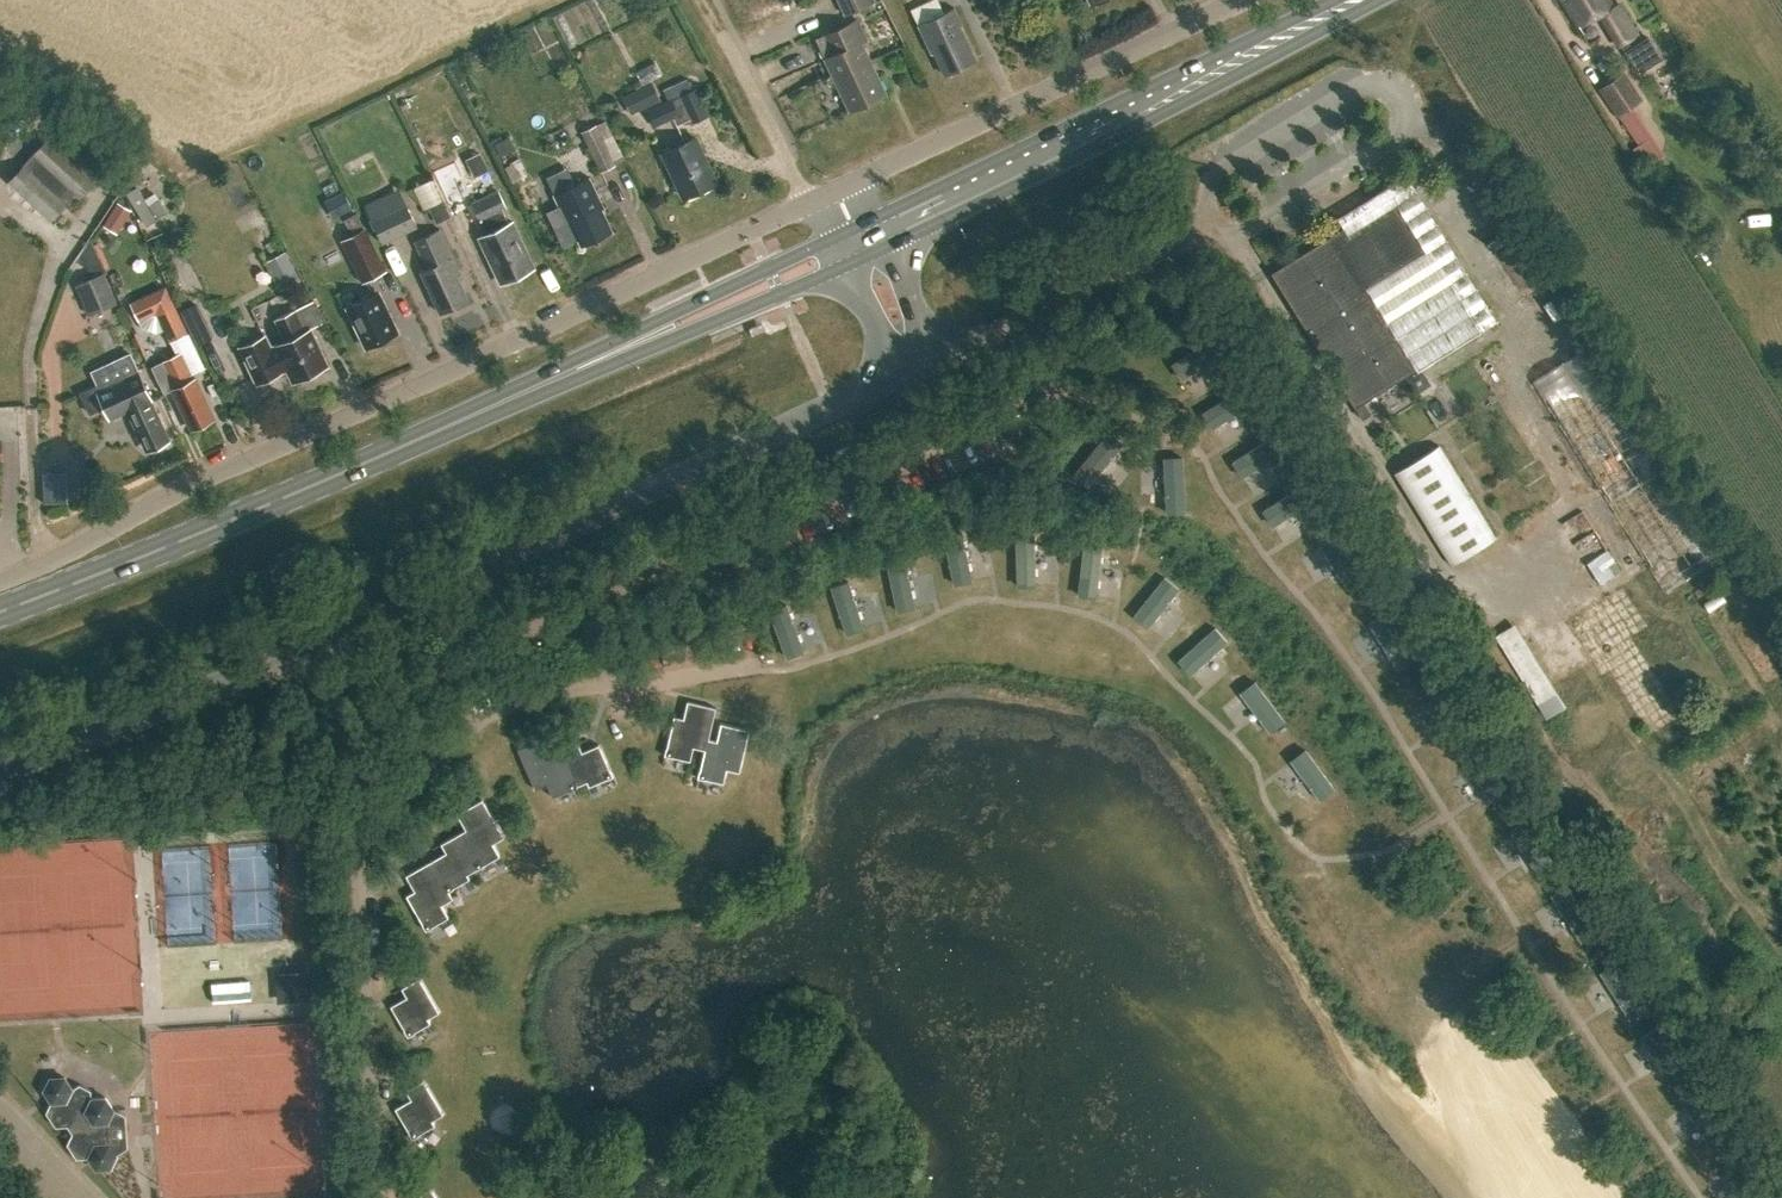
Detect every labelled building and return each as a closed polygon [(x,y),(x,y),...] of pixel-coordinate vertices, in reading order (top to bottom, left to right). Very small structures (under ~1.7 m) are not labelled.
[(850,14),(877,1),(876,0),(843,0),(850,14)] [(1613,8),(1608,0),(1563,0),(1578,25),(1600,14),(1618,45),(1637,34),(1618,4),(1613,8)] [(934,53),(937,52),(946,72),(976,58),(960,25),(962,24),(955,8),(920,24),(934,53)] [(818,39),(853,110),(886,94),(861,45),(867,42),(857,20),(818,39)] [(1648,38),(1626,52),(1638,72),(1661,58),(1648,38)] [(660,75),(652,60),(634,70),(642,84),(660,75)] [(1641,98),(1624,70),(1598,87),(1616,115),(1641,98)] [(651,81),(621,95),(629,111),(659,97),(651,81)] [(698,88),(651,110),(658,125),(677,116),(681,124),(696,117),(698,122),(711,115),(698,88)] [(580,131),(599,171),(623,159),(604,119),(580,131)] [(1664,137),(1657,142),(1639,119),(1628,128),(1652,164),(1673,150),(1664,137)] [(664,152),(685,196),(718,180),(697,137),(664,152)] [(13,183),(55,221),(80,194),(85,198),(100,182),(52,140),(13,183)] [(514,186),(530,181),(524,162),(509,167),(514,186)] [(458,186),(464,198),(496,183),(490,170),(458,186)] [(589,178),(553,195),(559,207),(547,213),(563,245),(577,238),(580,246),(612,231),(601,209),(603,208),(589,178)] [(438,186),(452,213),(467,206),(454,179),(438,186)] [(126,192),(147,225),(157,219),(136,185),(126,192)] [(532,269),(522,246),(524,245),(513,221),(509,223),(503,210),(507,208),(498,191),(472,203),(487,234),(479,238),(484,249),(486,248),(503,283),(532,269)] [(1345,226),(1269,275),(1295,315),(1354,409),(1416,369),(1417,370),(1480,332),(1429,248),(1427,250),(1393,196),(1363,215),(1345,226)] [(405,200),(370,217),(381,243),(416,226),(405,200)] [(117,203),(104,225),(118,233),(131,211),(117,203)] [(447,217),(441,205),(430,211),(435,223),(447,217)] [(338,241),(360,285),(384,272),(355,214),(344,219),(352,234),(338,241)] [(421,272),(440,312),(470,299),(457,274),(460,272),(439,229),(415,241),(428,269),(421,272)] [(263,260),(278,289),(300,278),(284,249),(263,260)] [(86,266),(91,280),(107,274),(101,260),(86,266)] [(77,286),(88,313),(118,301),(107,274),(91,280),(77,286)] [(139,320),(155,313),(168,341),(187,332),(166,286),(131,303),(139,320)] [(382,292),(351,307),(369,346),(401,331),(382,292)] [(187,312),(201,343),(216,337),(202,305),(187,312)] [(273,347),(285,371),(290,369),(295,381),(330,364),(312,329),(307,331),(297,310),(278,320),(288,340),(273,347)] [(285,371),(273,347),(272,348),(267,336),(242,348),(260,383),(285,371)] [(1593,347),(1540,379),(1624,518),(1638,509),(1633,500),(1650,490),(1660,508),(1682,495),(1640,425),(1593,347)] [(174,387),(193,427),(216,417),(209,402),(210,401),(198,376),(195,377),(183,352),(165,361),(177,386),(174,387)] [(151,449),(170,440),(161,421),(164,419),(144,377),(133,382),(131,378),(102,391),(99,385),(84,393),(93,413),(107,406),(113,418),(130,410),(138,427),(140,426),(151,449)] [(19,423),(20,408),(0,408),(0,422),(19,423)] [(1246,474),(1287,451),(1279,436),(1238,459),(1246,474)] [(1394,473),(1451,565),(1496,537),(1439,445),(1394,473)] [(48,504),(71,503),(69,473),(47,474),(48,504)] [(1270,509),(1280,523),(1312,502),(1302,487),(1270,509)] [(1650,514),(1636,526),(1646,537),(1660,525),(1650,514)] [(1039,539),(1022,539),(1024,583),(1040,582),(1039,539)] [(1085,592),(1103,592),(1105,550),(1086,549),(1085,592)] [(1611,550),(1593,564),(1606,581),(1624,567),(1611,550)] [(1155,624),(1181,587),(1169,578),(1143,616),(1155,624)] [(864,628),(858,586),(844,588),(851,630),(864,628)] [(1520,623),(1500,635),(1542,705),(1561,693),(1520,623)] [(1186,659),(1196,672),(1230,642),(1220,630),(1186,659)] [(693,745),(704,748),(708,737),(715,706),(686,699),(682,717),(673,714),(664,753),(689,759),(693,745)] [(716,739),(708,737),(704,748),(697,775),(723,782),(726,767),(738,771),(748,729),(720,722),(716,739)] [(551,752),(544,736),(518,747),(534,787),(546,782),(551,795),(586,780),(588,784),(612,774),(598,742),(580,750),(577,741),(564,747),(551,752)] [(1324,801),(1342,789),(1313,746),(1296,757),(1324,801)] [(464,828),(484,862),(498,854),(491,842),(503,835),(481,798),(457,812),(465,827),(464,828)] [(466,873),(484,862),(464,828),(440,842),(446,850),(430,859),(447,889),(468,877),(466,873)] [(447,889),(430,859),(405,874),(414,889),(406,894),(422,922),(421,922),(425,928),(447,915),(440,903),(451,896),(447,889)] [(1625,963),(1610,970),(1630,1009),(1645,1001),(1625,963)] [(401,986),(406,995),(390,1004),(407,1034),(429,1021),(427,1016),(438,1010),(418,976),(401,986)] [(92,1162),(95,1167),(109,1166),(114,1156),(128,1147),(126,1114),(113,1108),(105,1095),(90,1096),(90,1088),(78,1082),(71,1087),(63,1075),(49,1075),(43,1088),(50,1100),(47,1111),(57,1124),(68,1124),(73,1131),(68,1142),(77,1156),(80,1156),(88,1155),(92,1162)] [(405,1089),(410,1097),(394,1106),(408,1130),(411,1136),(434,1123),(431,1118),(442,1112),(422,1078),(405,1089)] [(429,1186),(413,1197),(437,1197),(429,1186)]
